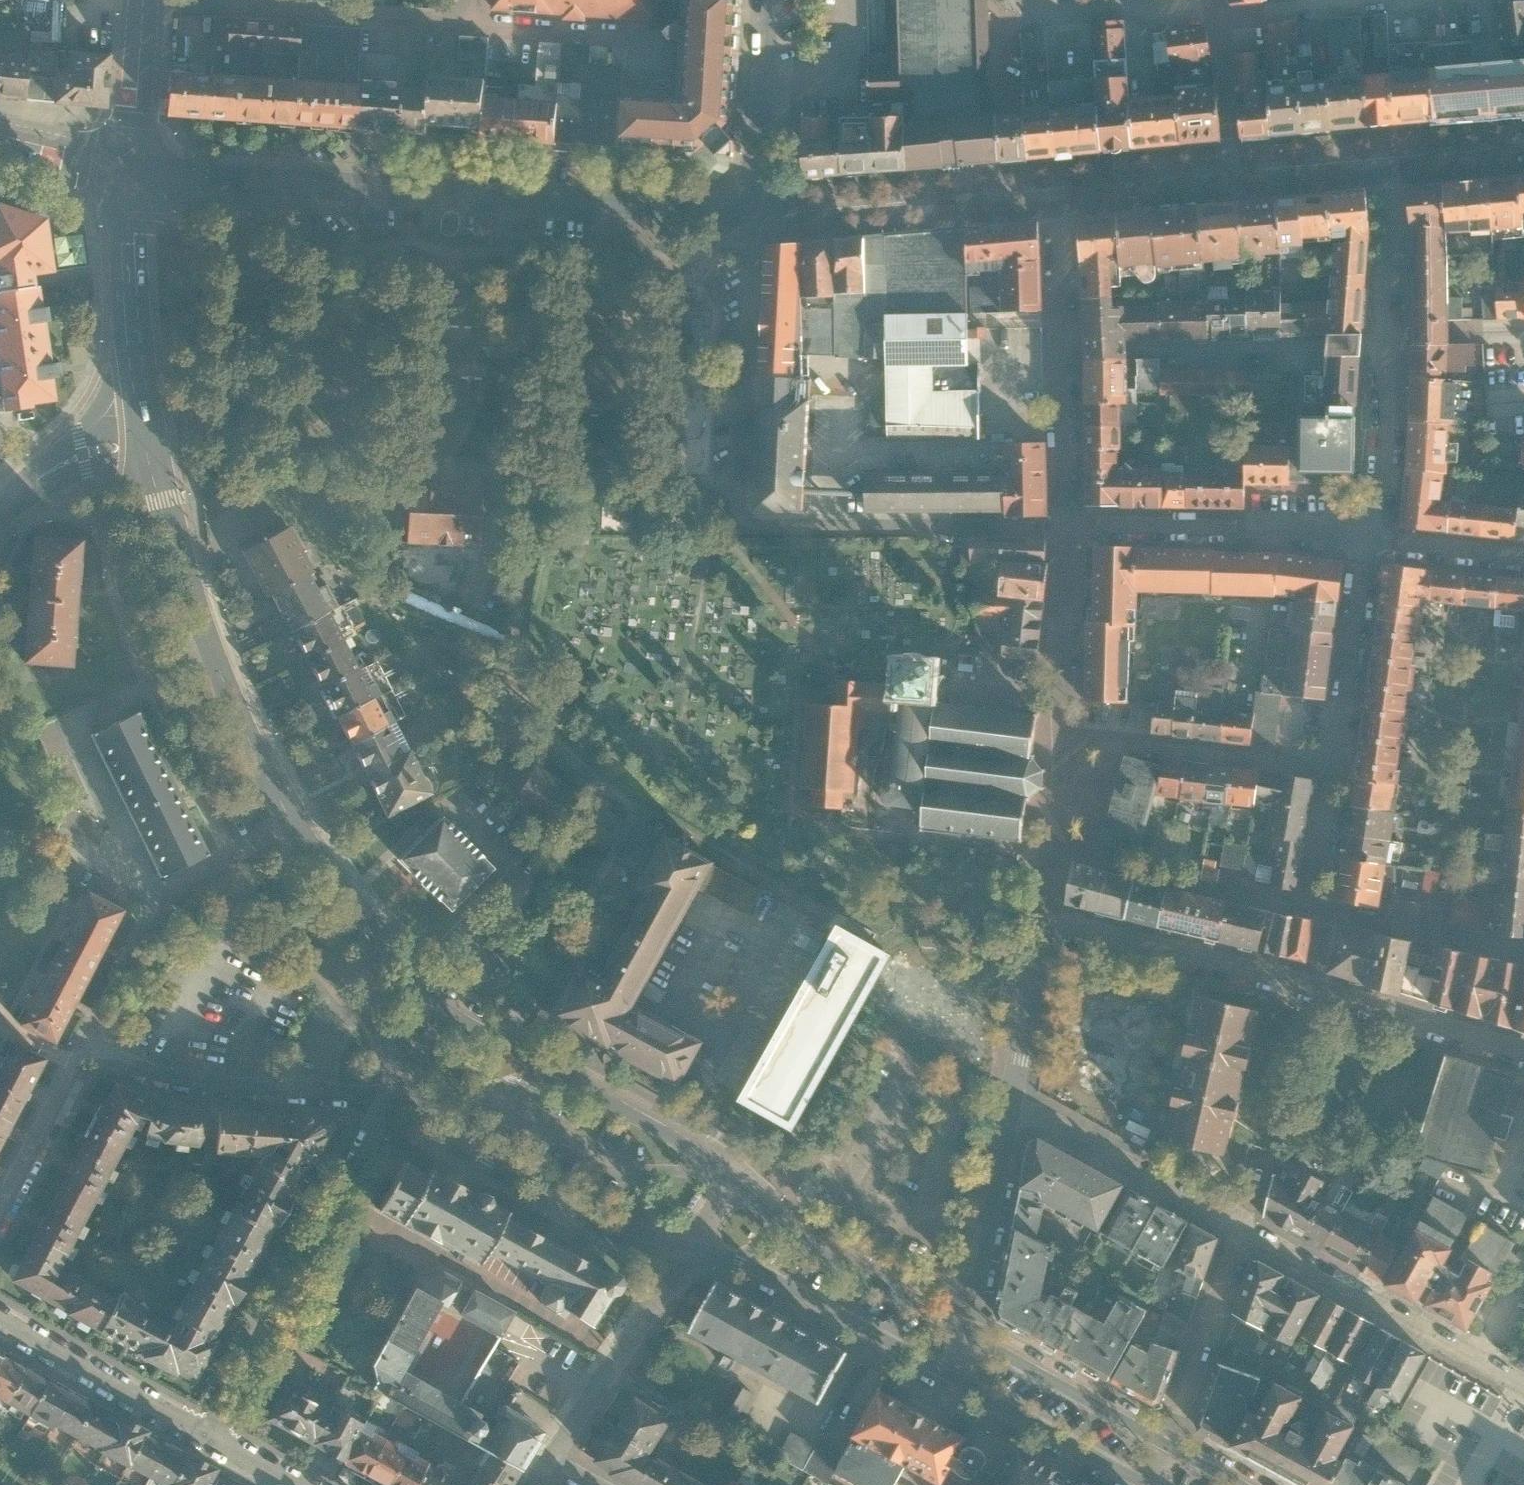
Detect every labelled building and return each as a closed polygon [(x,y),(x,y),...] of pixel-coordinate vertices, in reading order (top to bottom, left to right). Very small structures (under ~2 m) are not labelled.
[(16,0),(6,0),(29,42),(62,43),(63,3),(16,0)] [(497,17),(561,22),(561,19),(567,19),(567,23),(590,25),(591,21),(660,25),(662,0),(492,0),(493,0),(498,1),(497,17)] [(621,103),(620,148),(633,148),(663,149),(700,148),(708,147),(721,158),(741,137),(732,128),(736,0),(682,0),(681,29),(673,29),(668,34),(672,40),(680,40),(679,93),(636,91),(622,91),(621,103)] [(904,106),(904,122),(904,132),(997,124),(997,117),(990,0),(887,0),(889,57),(868,57),(870,106),(904,106)] [(1265,0),(1230,0),(1232,8),(1266,3),(1265,0)] [(1499,44),(1523,42),(1523,2),(1496,4),(1499,44)] [(301,23),(217,17),(213,74),(245,76),(247,48),(300,51),(301,23)] [(1394,58),(1393,48),(1391,17),(1376,19),(1377,59),(1394,58)] [(1374,129),(1369,81),(1363,19),(1329,23),(1332,68),(1328,68),(1329,85),(1334,132),(1374,129)] [(1095,22),(1097,67),(1130,65),(1128,21),(1095,22)] [(355,26),(301,23),(300,51),(354,54),(355,26)] [(1310,23),(1297,24),(1299,48),(1312,47),(1310,23)] [(1334,132),(1329,85),(1316,87),(1314,71),(1299,73),(1301,88),(1294,89),(1290,49),(1299,48),(1297,24),(1266,27),(1272,91),(1277,137),(1334,132)] [(1212,32),(1161,35),(1164,81),(1181,80),(1179,61),(1214,58),(1212,32)] [(1499,44),(1432,50),(1440,123),(1469,120),(1509,116),(1523,115),(1523,42),(1499,44)] [(524,89),(524,105),(522,145),(563,147),(564,102),(565,86),(567,46),(542,45),(539,90),(524,89)] [(1440,123),(1432,50),(1432,45),(1393,48),(1394,58),(1396,79),(1401,126),(1440,123)] [(592,48),(567,46),(565,86),(583,87),(591,82),(592,48)] [(1240,94),(1249,93),(1262,92),(1259,54),(1236,55),(1240,94)] [(26,100),(29,76),(30,61),(0,58),(0,97),(26,100)] [(347,86),(301,84),(299,127),(359,131),(361,82),(362,58),(348,58),(347,86)] [(68,75),(56,74),(55,78),(54,103),(106,106),(109,63),(69,60),(68,75)] [(401,62),(400,84),(398,132),(430,134),(433,80),(434,64),(401,62)] [(1136,150),(1132,102),(1130,65),(1097,67),(1097,81),(1103,153),(1136,150)] [(55,78),(29,76),(26,100),(54,103),(55,78)] [(239,81),(170,78),(169,120),(237,124),(239,81)] [(1401,126),(1396,79),(1369,81),(1374,129),(1401,126)] [(495,84),(433,80),(430,134),(492,138),(494,103),(495,84)] [(301,84),(239,81),(237,124),(299,127),(301,84)] [(1103,153),(1097,81),(1051,85),(1053,113),(1056,157),(1103,153)] [(400,84),(361,82),(359,131),(398,132),(400,84)] [(1220,143),(1215,89),(1178,92),(1178,99),(1182,146),(1220,143)] [(1277,137),(1272,91),(1262,92),(1249,93),(1251,111),(1241,112),(1244,140),(1277,137)] [(1182,146),(1178,99),(1132,102),(1136,150),(1182,146)] [(621,103),(564,102),(563,147),(620,148),(621,103)] [(524,105),(494,103),(492,138),(492,143),(522,145),(524,105)] [(1056,157),(1053,113),(1026,115),(1029,160),(1056,157)] [(1029,160),(1026,115),(1003,117),(997,117),(997,124),(1000,162),(1007,162),(1029,160)] [(828,118),(803,119),(804,147),(829,146),(828,118)] [(874,174),(870,122),(839,122),(840,148),(841,177),(874,174)] [(908,171),(904,132),(904,122),(870,122),(874,174),(908,171)] [(1000,162),(997,124),(904,132),(908,171),(1000,162)] [(841,177),(840,148),(804,149),(805,165),(806,180),(823,178),(841,177)] [(1517,204),(1523,204),(1523,171),(1513,172),(1517,204)] [(1513,172),(1483,175),(1485,224),(1486,238),(1519,235),(1517,204),(1513,172)] [(1483,175),(1443,179),(1444,224),(1485,224),(1483,175)] [(1404,182),(1406,223),(1444,224),(1443,179),(1404,182)] [(1331,189),(1334,226),(1372,226),(1369,185),(1331,189)] [(1301,192),(1305,242),(1334,239),(1333,226),(1334,226),(1331,189),(1301,192)] [(1278,194),(1282,243),(1305,242),(1301,192),(1278,194)] [(1278,194),(1241,197),(1245,256),(1263,255),(1263,250),(1282,249),(1282,243),(1278,194)] [(1198,201),(1203,259),(1217,258),(1218,266),(1234,265),(1233,256),(1245,256),(1241,197),(1227,199),(1211,200),(1198,201)] [(1164,204),(1153,205),(1157,259),(1157,264),(1203,259),(1198,201),(1184,203),(1164,204)] [(41,284),(58,282),(49,230),(44,223),(38,216),(0,205),(0,291),(41,284)] [(1153,205),(1116,209),(1119,263),(1137,261),(1137,268),(1138,271),(1138,274),(1140,276),(1141,278),(1143,280),(1146,280),(1148,280),(1150,280),(1152,279),(1154,277),(1155,274),(1155,272),(1156,270),(1155,267),(1155,259),(1157,259),(1153,205)] [(1082,257),(1083,291),(1113,289),(1121,289),(1119,263),(1116,209),(1097,211),(1081,212),(1082,257)] [(980,222),(963,223),(965,266),(999,266),(999,255),(1038,253),(1037,216),(1016,218),(980,222)] [(905,229),(882,231),(884,356),(884,378),(885,421),(979,422),(979,386),(932,386),(932,362),(967,362),(967,337),(980,337),(987,337),(987,324),(967,325),(965,266),(963,223),(940,225),(905,229)] [(1407,333),(1407,340),(1445,339),(1445,333),(1445,318),(1445,294),(1444,224),(1406,223),(1407,333)] [(1372,226),(1334,226),(1334,239),(1331,275),(1368,277),(1372,226)] [(834,355),(884,356),(882,231),(865,232),(845,234),(830,235),(834,355)] [(830,235),(800,238),(798,354),(834,355),(830,235)] [(800,238),(770,241),(757,363),(757,369),(798,369),(798,362),(798,354),(800,238)] [(999,255),(999,266),(1000,283),(972,284),(973,311),(1039,311),(1038,259),(1038,253),(999,255)] [(1281,257),(1282,283),(1308,283),(1307,257),(1281,257)] [(1329,303),(1327,333),(1363,333),(1368,277),(1331,275),(1330,294),(1329,303)] [(1498,318),(1497,280),(1482,280),(1482,318),(1498,318)] [(1497,280),(1498,318),(1523,317),(1523,280),(1497,280)] [(1247,284),(1248,296),(1249,335),(1283,335),(1282,295),(1282,283),(1247,284)] [(4,414),(58,406),(55,385),(60,385),(56,357),(52,357),(47,323),(51,323),(48,300),(44,300),(41,284),(0,291),(0,389),(4,414)] [(1085,349),(1085,358),(1127,357),(1127,348),(1126,337),(1126,299),(1114,299),(1113,289),(1083,291),(1085,349)] [(1307,294),(1282,295),(1283,335),(1308,334),(1307,304),(1307,294)] [(1460,294),(1445,294),(1445,318),(1460,318),(1460,294)] [(1248,296),(1207,297),(1207,336),(1249,335),(1248,296)] [(1161,298),(1161,337),(1207,336),(1207,297),(1161,298)] [(1126,337),(1161,337),(1161,298),(1126,299),(1126,337)] [(1307,304),(1308,334),(1327,333),(1329,303),(1307,304)] [(1363,333),(1327,333),(1328,343),(1327,353),(1361,353),(1362,342),(1363,333)] [(1407,340),(1406,375),(1445,375),(1445,368),(1445,339),(1407,340)] [(1472,339),(1445,339),(1445,368),(1462,368),(1462,361),(1473,361),(1472,339)] [(1360,408),(1361,353),(1327,353),(1327,370),(1305,371),(1304,408),(1360,408)] [(1160,354),(1137,355),(1137,387),(1160,387),(1160,366),(1160,354)] [(1085,358),(1086,400),(1119,399),(1128,399),(1127,357),(1085,358)] [(1189,366),(1160,366),(1160,387),(1160,394),(1190,393),(1189,366)] [(1218,367),(1189,366),(1190,393),(1218,394),(1218,367)] [(1247,367),(1218,367),(1218,394),(1246,394),(1247,367)] [(1291,368),(1247,367),(1246,394),(1259,394),(1259,397),(1280,398),(1280,394),(1291,395),(1291,368)] [(775,511),(802,511),(804,491),(804,484),(809,395),(809,376),(804,376),(804,369),(798,369),(757,369),(752,479),(750,511),(775,511)] [(1406,375),(1406,425),(1444,426),(1445,375),(1406,375)] [(1086,400),(1086,423),(1119,422),(1119,399),(1086,400)] [(1330,465),(1360,465),(1360,408),(1304,408),(1301,408),(1301,435),(1301,442),(1300,464),(1330,465)] [(1086,423),(1087,445),(1119,445),(1119,422),(1086,423)] [(1406,425),(1404,470),(1443,471),(1444,426),(1406,425)] [(1004,471),(1004,512),(1005,516),(1044,516),(1044,439),(1004,438),(1004,454),(1012,454),(1012,471),(1004,471)] [(1245,468),(1245,485),(1289,486),(1289,481),(1289,442),(1245,441),(1245,468)] [(1301,442),(1289,442),(1289,481),(1330,481),(1330,465),(1300,464),(1301,442)] [(1118,506),(1119,466),(1119,445),(1087,445),(1086,505),(1118,506)] [(1164,507),(1164,467),(1119,466),(1118,506),(1164,507)] [(1187,507),(1188,467),(1164,467),(1164,507),(1187,507)] [(1187,507),(1244,508),(1245,485),(1245,468),(1188,467),(1187,507)] [(1445,531),(1449,497),(1441,496),(1443,471),(1404,470),(1399,527),(1445,531)] [(866,487),(866,494),(865,512),(1004,512),(1004,471),(994,471),(866,472),(866,487)] [(403,541),(482,545),(485,485),(406,481),(403,541)] [(804,491),(866,494),(866,487),(813,484),(804,484),(804,491)] [(1516,522),(1523,523),(1523,491),(1520,490),(1518,504),(1516,522)] [(1481,500),(1449,497),(1445,531),(1478,535),(1481,500)] [(1518,504),(1481,500),(1478,535),(1514,538),(1516,522),(1518,504)] [(240,552),(262,592),(309,566),(287,526),(240,552)] [(29,534),(25,597),(75,599),(79,535),(29,534)] [(999,561),(997,594),(1043,596),(1047,536),(971,535),(972,559),(999,561)] [(1137,549),(1094,549),(1093,618),(1130,619),(1136,619),(1136,590),(1137,549)] [(1216,551),(1137,549),(1136,590),(1214,592),(1216,551)] [(1214,592),(1276,594),(1280,553),(1216,551),(1214,592)] [(1276,594),(1296,596),(1338,600),(1342,559),(1280,553),(1276,594)] [(1382,562),(1374,614),(1421,622),(1423,610),(1420,610),(1422,599),(1424,599),(1428,569),(1382,562)] [(312,574),(309,566),(262,592),(284,635),(325,614),(304,578),(312,574)] [(1424,599),(1456,602),(1460,572),(1428,569),(1424,599)] [(1460,572),(1456,602),(1489,606),(1493,576),(1460,572)] [(1493,576),(1489,606),(1523,610),(1523,579),(1493,576)] [(1039,659),(1043,596),(997,594),(972,593),(974,620),(981,651),(1039,659)] [(1296,596),(1293,626),(1335,630),(1338,600),(1296,596)] [(25,597),(20,661),(71,663),(75,599),(25,597)] [(284,635),(300,663),(340,642),(325,614),(284,635)] [(1374,614),(1366,668),(1414,676),(1416,663),(1412,663),(1416,636),(1419,636),(1421,622),(1374,614)] [(1130,619),(1093,618),(1086,618),(1085,702),(1128,701),(1130,619)] [(1264,692),(1282,694),(1326,699),(1335,630),(1293,626),(1272,624),(1264,692)] [(300,663),(314,691),(354,669),(340,642),(300,663)] [(896,696),(897,696),(902,697),(935,699),(935,697),(937,661),(899,658),(897,684),(896,696)] [(314,691),(329,718),(366,698),(375,693),(361,665),(354,669),(314,691)] [(1366,668),(1358,722),(1405,729),(1407,716),(1404,715),(1408,689),(1412,689),(1414,676),(1366,668)] [(814,788),(813,806),(845,808),(846,791),(855,792),(860,728),(867,728),(868,712),(896,714),(897,696),(896,696),(897,684),(841,680),(840,705),(810,703),(804,788),(814,788)] [(1223,741),(1226,709),(1221,708),(1224,686),(1199,684),(1198,695),(1192,738),(1223,741)] [(366,698),(329,718),(343,745),(391,721),(409,712),(395,685),(377,694),(384,705),(373,710),(366,698)] [(1257,691),(1254,711),(1251,743),(1277,746),(1282,694),(1264,692),(1257,691)] [(1509,747),(1523,750),(1523,693),(1517,692),(1509,747)] [(1192,738),(1198,695),(1176,693),(1175,704),(1171,736),(1192,738)] [(935,699),(902,697),(892,790),(890,789),(888,789),(887,790),(886,791),(885,791),(883,793),(883,794),(883,796),(883,797),(883,799),(884,800),(885,801),(886,802),(887,803),(888,803),(913,807),(913,811),(924,812),(922,830),(925,830),(926,827),(942,830),(942,832),(945,833),(946,830),(961,832),(961,835),(964,836),(964,832),(981,835),(980,837),(984,837),(984,834),(1000,837),(1000,839),(1003,840),(1003,836),(1020,839),(1022,842),(1024,840),(1021,837),(1026,801),(1030,800),(1029,796),(1040,788),(1043,790),(1045,787),(1042,785),(1043,772),(1047,771),(1046,768),(1042,769),(1034,757),(1036,754),(1032,752),(1037,715),(1040,713),(1038,710),(1035,713),(1010,710),(1010,708),(1007,708),(1007,709),(985,706),(986,704),(983,704),(982,706),(961,704),(961,701),(958,701),(958,703),(953,702),(954,698),(951,698),(951,702),(938,701),(939,698),(935,697),(935,699)] [(1171,736),(1175,704),(1155,702),(1151,734),(1171,736)] [(1251,743),(1254,711),(1226,709),(1223,741),(1251,743)] [(91,733),(162,877),(209,853),(139,711),(91,733)] [(391,721),(343,745),(359,775),(406,751),(391,721)] [(1350,775),(1398,782),(1399,769),(1396,769),(1400,741),(1404,742),(1405,729),(1358,722),(1350,775)] [(1509,747),(1501,802),(1502,802),(1523,805),(1523,750),(1509,747)] [(406,751),(359,775),(381,815),(425,790),(425,787),(425,785),(425,782),(424,780),(422,777),(420,776),(418,774),(416,773),(406,751)] [(1120,752),(1095,842),(1140,853),(1156,794),(1164,762),(1120,752)] [(1181,798),(1188,760),(1166,756),(1164,762),(1156,794),(1181,798)] [(581,792),(533,760),(508,795),(557,826),(581,792)] [(1204,801),(1210,764),(1188,760),(1181,798),(1204,801)] [(1227,800),(1232,766),(1210,764),(1204,801),(1226,804),(1227,800)] [(1255,805),(1261,770),(1232,766),(1227,800),(1255,805)] [(1317,778),(1261,770),(1255,805),(1272,808),(1268,835),(1280,837),(1307,841),(1317,778)] [(1398,782),(1350,775),(1346,803),(1393,810),(1398,782)] [(1502,802),(1498,834),(1523,837),(1523,805),(1502,802)] [(1393,810),(1346,803),(1341,833),(1389,841),(1393,810)] [(490,868),(438,815),(395,859),(447,911),(490,868)] [(677,1089),(703,1042),(634,1003),(699,889),(748,915),(763,889),(713,863),(714,861),(659,832),(628,885),(639,891),(596,968),(575,956),(540,1016),(677,1089)] [(1389,841),(1341,833),(1337,856),(1385,864),(1389,841)] [(1496,854),(1523,856),(1523,837),(1498,834),(1496,854)] [(1307,841),(1280,837),(1271,882),(1298,887),(1307,841)] [(1247,845),(1225,841),(1221,865),(1243,869),(1247,845)] [(1260,855),(1247,853),(1243,877),(1256,879),(1260,855)] [(1494,873),(1523,876),(1523,856),(1496,854),(1494,873)] [(1385,864),(1337,856),(1331,898),(1378,906),(1383,880),(1394,882),(1393,865),(1385,864)] [(100,862),(54,952),(90,972),(125,905),(117,900),(128,878),(100,862)] [(1097,911),(1108,870),(1076,862),(1066,902),(1097,911)] [(1219,870),(1204,866),(1201,878),(1217,881),(1219,870)] [(1425,869),(1420,890),(1433,893),(1437,872),(1425,869)] [(1134,877),(1108,870),(1097,911),(1124,917),(1134,877)] [(1492,892),(1523,895),(1523,876),(1494,873),(1492,892)] [(1170,886),(1134,877),(1124,917),(1159,927),(1170,886)] [(1415,914),(1420,890),(1394,884),(1389,908),(1415,914)] [(1229,900),(1170,886),(1159,927),(1219,940),(1229,900)] [(1433,893),(1420,890),(1415,914),(1440,919),(1445,895),(1433,893)] [(1490,912),(1523,915),(1523,895),(1492,892),(1490,912)] [(1482,902),(1451,896),(1445,920),(1476,927),(1482,902)] [(1270,910),(1229,900),(1219,940),(1260,950),(1270,910)] [(1283,913),(1270,910),(1260,950),(1274,952),(1283,913)] [(1523,936),(1523,915),(1490,912),(1488,933),(1523,936)] [(1298,916),(1283,913),(1274,952),(1289,956),(1298,916)] [(1315,920),(1298,916),(1289,956),(1307,960),(1315,920)] [(1399,993),(1411,939),(1333,922),(1322,971),(1399,993)] [(867,995),(890,954),(841,927),(746,1096),(795,1124),(867,995)] [(1421,1000),(1434,944),(1411,939),(1399,993),(1421,1000)] [(1446,1007),(1459,950),(1434,944),(1421,1000),(1446,1007)] [(1503,1025),(1517,964),(1459,950),(1446,1007),(1503,1025)] [(54,952),(18,1021),(54,1040),(90,972),(54,952)] [(1517,964),(1503,1025),(1523,1031),(1523,965),(1517,964)] [(1199,992),(1165,1142),(1226,1158),(1260,1007),(1199,992)] [(44,1059),(9,1040),(0,1057),(0,1089),(23,1101),(44,1059)] [(1517,1078),(1447,1058),(1415,1157),(1422,1159),(1446,1166),(1484,1178),(1497,1140),(1505,1143),(1514,1117),(1505,1114),(1517,1078)] [(112,1084),(83,1140),(116,1157),(137,1116),(145,1101),(112,1084)] [(0,1089),(0,1144),(23,1101),(0,1089)] [(164,1107),(145,1101),(137,1116),(148,1120),(145,1139),(196,1146),(205,1128),(206,1113),(164,1107)] [(275,1115),(219,1112),(216,1154),(259,1156),(273,1147),(275,1115)] [(259,1156),(256,1163),(297,1184),(307,1165),(311,1167),(332,1128),(332,1126),(332,1125),(331,1123),(331,1122),(330,1121),(329,1119),(328,1119),(326,1118),(275,1115),(273,1147),(259,1156)] [(1095,1232),(1122,1184),(1038,1138),(1027,1143),(1019,1191),(1046,1196),(1044,1203),(1095,1232)] [(83,1140),(54,1195),(87,1212),(116,1157),(83,1140)] [(1446,1166),(1422,1159),(1417,1167),(1438,1179),(1446,1166)] [(256,1163),(229,1214),(270,1235),(297,1184),(256,1163)] [(404,1163),(379,1210),(485,1268),(492,1256),(534,1279),(551,1289),(544,1301),(546,1309),(559,1316),(566,1314),(567,1312),(597,1331),(617,1300),(619,1300),(622,1298),(625,1297),(627,1295),(629,1292),(630,1289),(630,1287),(629,1284),(628,1281),(626,1279),(624,1277),(620,1276),(617,1275),(614,1276),(404,1163)] [(1299,1238),(1322,1199),(1313,1193),(1321,1181),(1300,1169),(1292,1181),(1284,1176),(1261,1215),(1299,1238)] [(1319,1249),(1342,1211),(1353,1192),(1340,1185),(1330,1204),(1322,1199),(1299,1238),(1319,1249)] [(1133,1251),(1158,1206),(1129,1189),(1103,1235),(1133,1251)] [(1046,1196),(1019,1191),(1012,1228),(1036,1239),(1044,1203),(1046,1196)] [(54,1195),(25,1250),(58,1267),(87,1212),(54,1195)] [(1467,1216),(1428,1195),(1399,1244),(1376,1283),(1418,1305),(1441,1264),(1467,1216)] [(1188,1223),(1158,1206),(1133,1251),(1162,1268),(1188,1223)] [(1356,1271),(1379,1233),(1387,1219),(1375,1212),(1366,1225),(1342,1211),(1319,1249),(1356,1271)] [(253,1268),(270,1235),(229,1214),(212,1247),(253,1268)] [(1441,1264),(1418,1305),(1465,1331),(1513,1244),(1477,1224),(1458,1258),(1462,1260),(1454,1272),(1441,1264)] [(1030,1337),(1047,1307),(1040,1303),(1050,1246),(1036,1239),(1012,1228),(995,1312),(999,1321),(1030,1337)] [(1356,1271),(1376,1283),(1399,1244),(1379,1233),(1356,1271)] [(234,1304),(253,1268),(212,1247),(193,1283),(234,1304)] [(58,1267),(25,1250),(8,1283),(49,1305),(61,1285),(51,1280),(58,1267)] [(1260,1261),(1253,1264),(1234,1316),(1241,1318),(1226,1344),(1252,1357),(1265,1333),(1296,1349),(1324,1297),(1260,1261)] [(443,1306),(449,1309),(464,1282),(444,1271),(416,1279),(372,1361),(376,1384),(372,1391),(488,1457),(522,1477),(547,1434),(507,1408),(501,1409),(497,1418),(498,1422),(499,1423),(495,1431),(484,1435),(477,1431),(484,1418),(460,1405),(405,1374),(443,1306)] [(68,1272),(61,1285),(49,1305),(96,1332),(115,1298),(68,1272)] [(847,1351),(719,1281),(689,1336),(817,1406),(847,1351)] [(211,1346),(234,1304),(193,1283),(178,1309),(185,1313),(178,1328),(211,1346)] [(474,1287),(459,1314),(500,1337),(513,1315),(516,1310),(474,1287)] [(158,1366),(178,1328),(148,1313),(150,1308),(119,1292),(115,1298),(96,1332),(158,1366)] [(1030,1337),(1067,1356),(1089,1316),(1052,1296),(1047,1307),(1030,1337)] [(1354,1313),(1327,1299),(1305,1339),(1332,1354),(1354,1313)] [(1106,1325),(1089,1316),(1067,1356),(1111,1380),(1147,1316),(1119,1301),(1106,1325)] [(1379,1327),(1354,1313),(1332,1354),(1357,1367),(1379,1327)] [(211,1346),(178,1328),(158,1366),(191,1384),(211,1346)] [(1405,1342),(1381,1329),(1354,1377),(1378,1390),(1405,1342)] [(486,1360),(501,1347),(493,1339),(487,1344),(480,1336),(475,1340),(484,1350),(465,1366),(480,1384),(495,1371),(486,1360)] [(1431,1357),(1406,1343),(1378,1392),(1403,1406),(1430,1359),(1431,1357)] [(1150,1354),(1134,1345),(1113,1382),(1154,1404),(1178,1355),(1155,1345),(1150,1354)] [(3,1356),(0,1360),(0,1403),(4,1405),(26,1368),(3,1356)] [(1199,1429),(1235,1449),(1254,1412),(1246,1408),(1249,1398),(1255,1400),(1261,1379),(1219,1363),(1197,1423),(1199,1429)] [(47,1381),(26,1368),(4,1405),(27,1418),(47,1381)] [(73,1394),(47,1381),(27,1418),(53,1432),(73,1394)] [(734,1422),(751,1393),(734,1384),(718,1413),(734,1422)] [(1235,1449),(1300,1484),(1333,1484),(1348,1459),(1362,1434),(1330,1416),(1317,1440),(1315,1439),(1314,1432),(1305,1427),(1298,1430),(1296,1429),(1310,1402),(1279,1386),(1263,1417),(1254,1412),(1235,1449)] [(311,1448),(332,1412),(286,1388),(266,1424),(311,1448)] [(880,1390),(832,1477),(848,1484),(895,1484),(903,1471),(928,1484),(942,1484),(969,1438),(880,1390)] [(73,1394),(53,1432),(74,1442),(93,1406),(73,1394)] [(634,1397),(614,1427),(653,1449),(672,1420),(634,1397)] [(93,1406),(74,1442),(99,1456),(119,1419),(93,1406)] [(344,1466),(362,1434),(366,1426),(334,1408),(332,1412),(311,1448),(344,1466)] [(119,1419),(99,1456),(126,1470),(146,1433),(119,1419)] [(595,1457),(634,1481),(646,1461),(653,1449),(614,1427),(595,1457)] [(802,1472),(816,1447),(791,1432),(777,1457),(802,1472)] [(126,1470),(155,1484),(173,1484),(186,1459),(146,1433),(126,1470)] [(367,1479),(388,1441),(374,1434),(372,1439),(362,1434),(344,1466),(367,1479)] [(367,1479),(378,1484),(390,1484),(405,1458),(397,1453),(399,1448),(388,1441),(367,1479)] [(1016,1445),(995,1484),(1089,1484),(1016,1445)] [(816,1447),(802,1472),(825,1484),(826,1484),(840,1460),(816,1447)] [(186,1459),(173,1484),(210,1484),(217,1471),(188,1456),(186,1459)] [(690,1474),(658,1456),(653,1465),(646,1461),(634,1481),(642,1484),(683,1484),(690,1474)] [(475,1477),(486,1484),(511,1484),(517,1476),(488,1457),(475,1477)] [(405,1458),(390,1484),(418,1484),(429,1465),(419,1459),(416,1464),(405,1458)] [(1348,1459),(1333,1484),(1409,1484),(1363,1460),(1360,1465),(1348,1459)] [(429,1465),(418,1484),(447,1484),(453,1474),(440,1466),(438,1469),(429,1465)] [(690,1474),(683,1484),(711,1484),(690,1474)]
